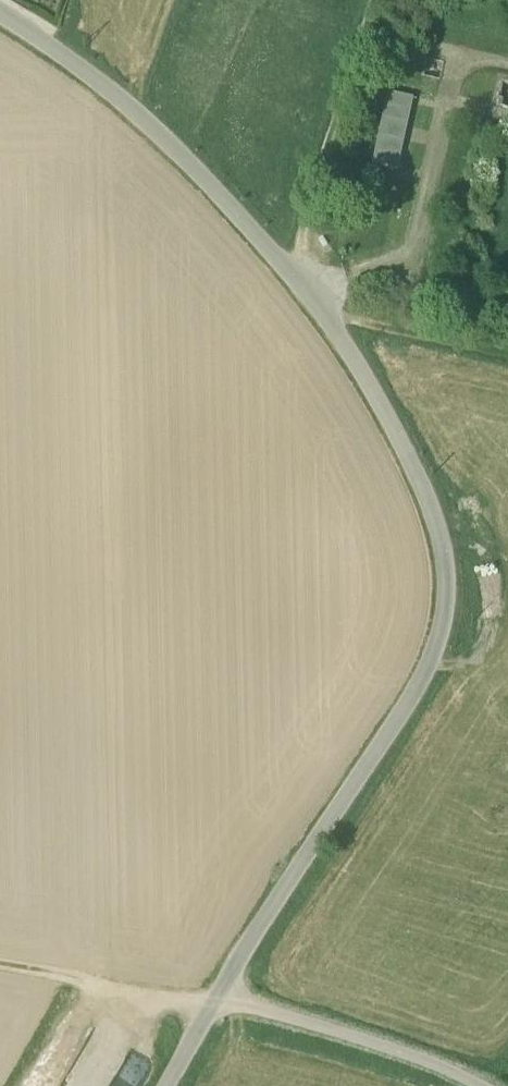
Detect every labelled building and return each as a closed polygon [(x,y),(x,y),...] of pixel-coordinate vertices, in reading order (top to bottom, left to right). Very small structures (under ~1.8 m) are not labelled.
[(421,76),(440,80),(444,61),(425,57),(421,76)] [(501,81),(496,106),(507,108),(507,82),(501,81)] [(386,106),(411,112),(414,99),(389,93),(386,106)] [(373,165),(398,171),(411,112),(386,106),(373,165)]
